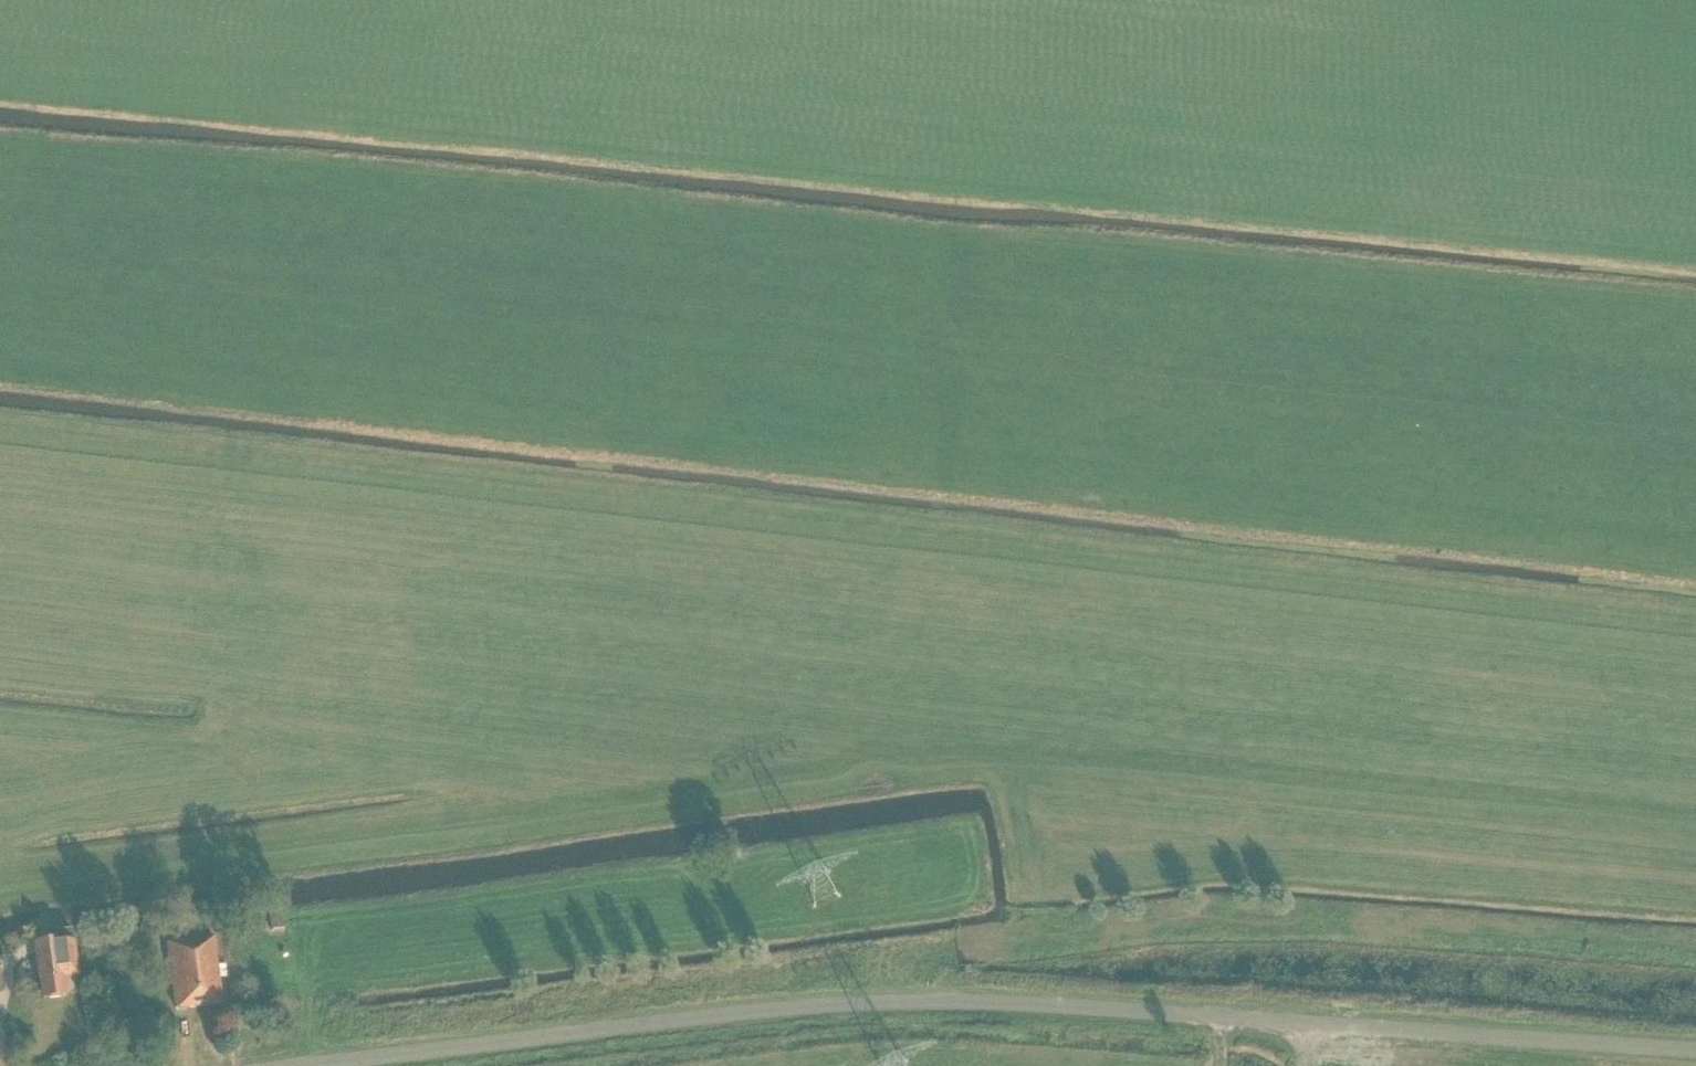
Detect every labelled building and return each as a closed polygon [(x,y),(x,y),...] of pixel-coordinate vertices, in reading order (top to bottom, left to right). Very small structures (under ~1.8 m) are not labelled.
[(271,930),(284,929),(282,911),(269,912),(271,930)] [(80,976),(77,940),(74,940),(72,929),(58,931),(59,940),(35,943),(37,962),(40,980),(42,980),(44,999),(65,996),(63,977),(80,976)] [(176,1009),(223,1003),(214,937),(168,943),(176,1009)]
